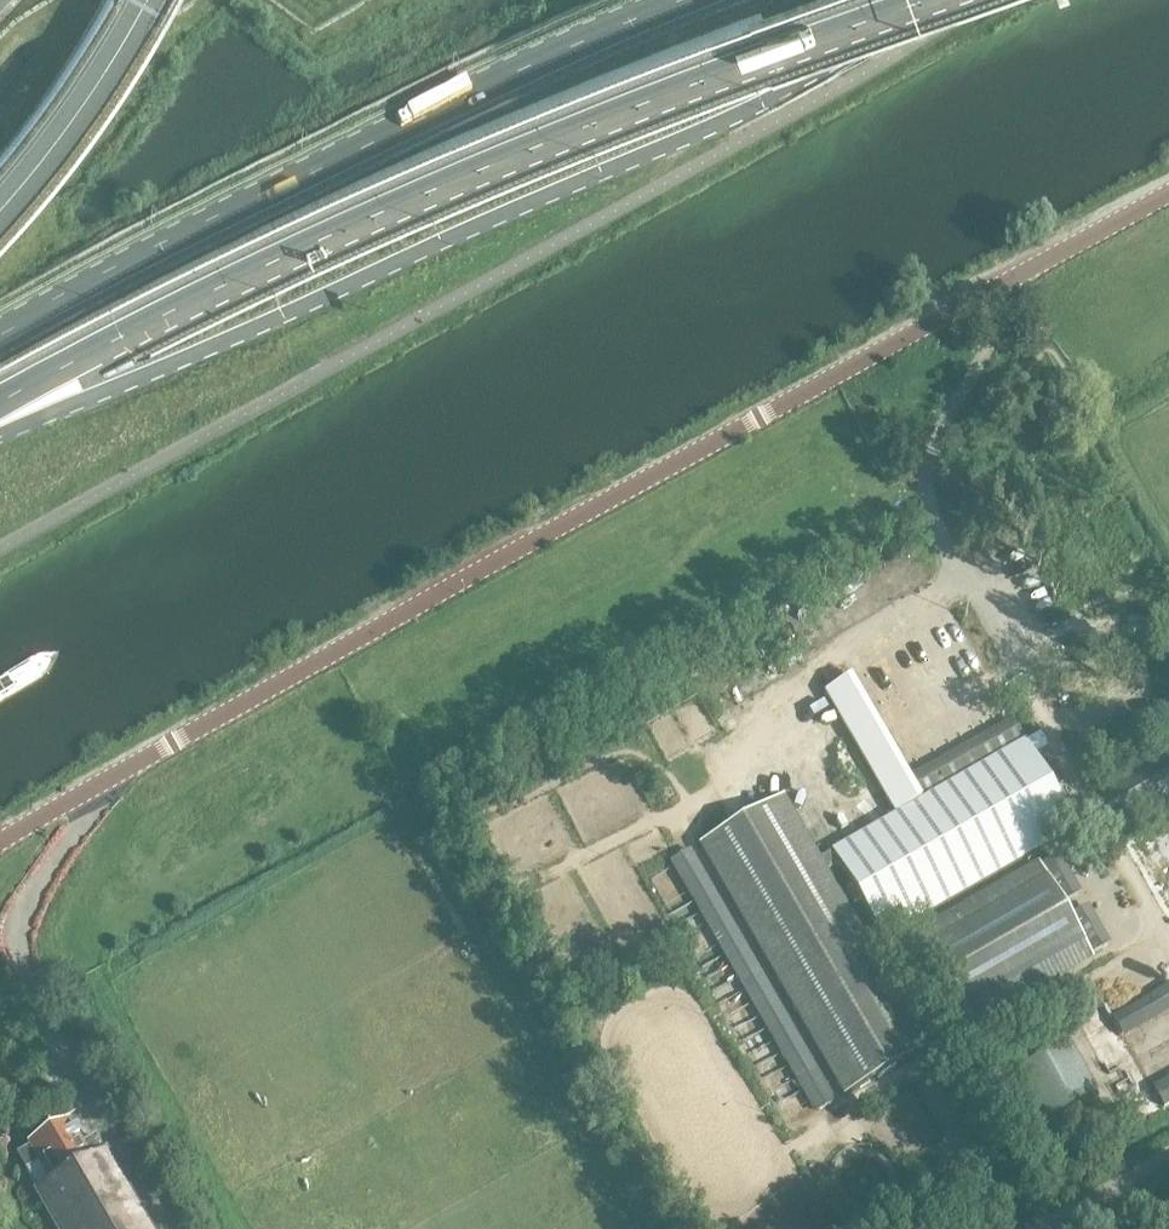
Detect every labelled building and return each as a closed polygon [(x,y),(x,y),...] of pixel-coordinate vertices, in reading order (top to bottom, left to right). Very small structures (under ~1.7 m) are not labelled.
[(906,460),(900,451),(890,457),(896,467),(906,460)] [(917,773),(859,672),(825,692),(895,814),(929,794),(917,773)] [(917,773),(929,794),(1018,743),(1005,721),(917,773)] [(832,851),(840,865),(884,941),(1076,829),(1025,739),(1018,743),(929,794),(895,814),(832,851)] [(700,842),(844,1097),(927,1050),(784,796),(700,842)] [(1124,842),(1168,921),(1168,816),(1124,842)] [(1041,865),(913,936),(964,1026),(1092,954),(1041,865)] [(1112,1017),(1121,1034),(1168,1006),(1168,984),(1112,1017)] [(1162,1110),(1111,1020),(1084,1035),(1121,1101),(1136,1126),(1162,1110)] [(1069,1041),(1018,1069),(1046,1120),(1097,1093),(1069,1041)] [(1154,1091),(1163,1108),(1168,1105),(1168,1083),(1154,1091)] [(105,1151),(96,1135),(83,1142),(70,1120),(26,1144),(28,1147),(16,1154),(23,1167),(36,1160),(48,1183),(37,1190),(59,1228),(148,1228),(105,1151)]
